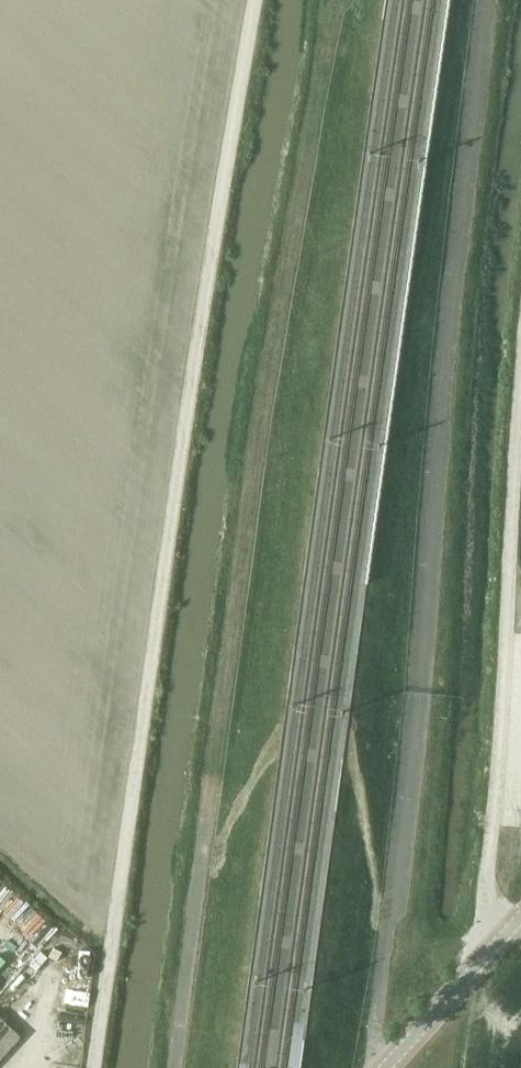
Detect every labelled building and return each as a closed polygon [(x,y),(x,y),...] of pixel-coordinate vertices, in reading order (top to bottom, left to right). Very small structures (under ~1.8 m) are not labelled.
[(24,1033),(0,1011),(0,1058),(24,1033)]
